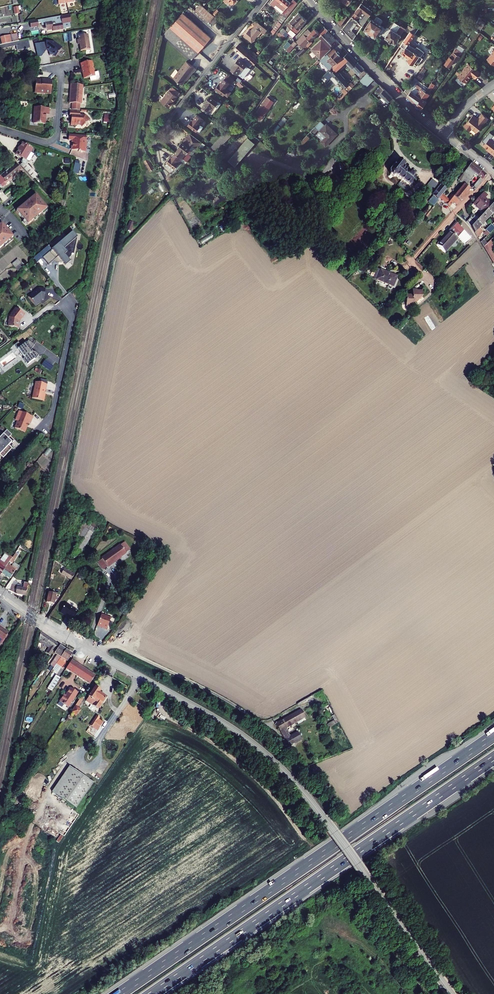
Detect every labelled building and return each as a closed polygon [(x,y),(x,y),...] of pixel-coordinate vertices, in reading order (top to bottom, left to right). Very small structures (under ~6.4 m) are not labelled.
[(190,16),(195,10),(195,11),(200,4),(197,2),(195,0),(194,0),(184,12),(186,13),(184,15),(186,16),(188,14),(190,16)] [(282,23),(298,2),(294,0),(293,0),(291,3),(288,0),(271,0),(269,3),(284,15),(279,21),(282,23)] [(355,13),(352,17),(357,21),(359,18),(360,19),(358,22),(363,26),(364,24),(367,20),(373,11),(362,3),(355,12),(355,13)] [(210,21),(214,25),(219,19),(218,18),(220,16),(218,14),(220,12),(217,10),(213,14),(215,16),(214,17),(200,4),(195,11),(205,20),(210,21)] [(184,12),(170,27),(198,52),(199,52),(211,38),(186,16),(184,15),(186,13),(184,12)] [(287,32),(302,16),(298,12),(288,22),(289,24),(287,26),(286,29),(287,30),(286,31),(287,32)] [(49,18),(30,21),(31,27),(39,25),(39,23),(42,22),(42,25),(45,24),(46,28),(49,30),(53,29),(53,30),(64,28),(71,27),(70,22),(71,22),(70,14),(63,15),(49,18)] [(293,37),(300,29),(299,28),(306,20),(302,16),(287,32),(286,31),(285,30),(282,33),(284,36),(288,33),(293,37)] [(372,20),(365,29),(376,37),(377,34),(381,36),(385,29),(380,26),(383,21),(383,20),(378,16),(376,17),(373,21),(372,20)] [(357,21),(352,17),(343,29),(345,31),(353,40),(356,35),(352,30),(350,29),(355,22),(357,23),(358,22),(357,21)] [(415,18),(409,26),(413,28),(414,26),(418,20),(415,18)] [(243,35),(251,42),(261,31),(263,34),(267,30),(257,22),(254,26),(255,26),(251,31),(249,29),(243,35)] [(268,30),(273,35),(279,26),(277,24),(273,30),(270,28),(268,30)] [(324,26),(319,31),(322,35),(323,34),(327,30),(324,26)] [(391,28),(385,37),(396,44),(404,31),(406,31),(407,29),(401,26),(398,30),(397,30),(396,31),(391,28)] [(170,27),(163,35),(192,60),(198,52),(170,27)] [(282,39),(284,36),(282,33),(285,30),(283,28),(277,34),(282,39)] [(297,42),(303,47),(306,43),(307,44),(309,42),(317,34),(318,32),(315,28),(311,31),(308,29),(300,37),(301,38),(297,42)] [(319,31),(318,32),(317,34),(321,38),(310,48),(320,58),(330,48),(329,46),(331,44),(325,37),(325,36),(323,34),(322,35),(319,31)] [(414,33),(411,31),(401,45),(404,48),(401,52),(408,58),(407,60),(414,65),(414,64),(418,66),(423,58),(413,51),(407,47),(409,44),(408,43),(414,33)] [(80,40),(78,41),(78,45),(80,44),(81,51),(90,50),(88,34),(79,36),(80,40)] [(11,43),(10,36),(1,38),(2,45),(11,43)] [(16,47),(17,52),(30,49),(28,39),(11,43),(2,45),(0,46),(0,50),(16,47)] [(41,43),(36,44),(39,57),(43,56),(45,53),(47,50),(50,51),(50,55),(54,54),(57,56),(63,47),(54,41),(41,43)] [(297,53),(299,56),(305,50),(308,47),(311,44),(309,42),(307,44),(306,43),(303,47),(297,53)] [(370,42),(364,51),(368,55),(375,45),(370,42)] [(235,48),(242,54),(253,64),(254,65),(256,62),(247,53),(248,52),(239,44),(235,48)] [(456,48),(445,63),(450,67),(455,60),(454,60),(455,58),(457,60),(460,56),(462,52),(456,48)] [(334,52),(332,49),(320,60),(329,69),(342,57),(335,50),(334,52)] [(333,102),(336,104),(354,85),(351,82),(349,84),(337,72),(346,64),(351,69),(357,63),(347,53),(324,75),(328,79),(332,75),(345,88),(341,92),(342,92),(333,102)] [(232,69),(243,77),(250,68),(249,67),(253,64),(242,54),(239,59),(238,59),(235,63),(235,64),(232,69)] [(174,78),(182,85),(187,78),(188,79),(193,72),(194,72),(197,69),(186,61),(174,78)] [(82,71),(94,71),(92,62),(81,64),(82,71)] [(351,69),(354,72),(361,66),(357,62),(357,63),(351,69)] [(480,73),(468,64),(458,77),(466,83),(470,77),(471,75),(476,79),(480,73)] [(354,72),(357,76),(364,69),(361,66),(354,72)] [(410,85),(413,88),(416,84),(426,69),(424,67),(416,78),(415,78),(410,85)] [(84,76),(85,79),(90,78),(91,82),(100,80),(99,72),(95,73),(94,71),(82,71),(83,73),(85,74),(84,76)] [(233,81),(227,76),(225,78),(220,84),(219,83),(216,88),(223,94),(233,81)] [(35,81),(34,94),(50,95),(51,81),(44,81),(44,82),(35,81)] [(432,83),(428,89),(417,105),(421,109),(427,102),(426,100),(430,94),(429,93),(435,85),(433,84),(432,83)] [(413,88),(408,96),(417,105),(428,89),(427,88),(425,91),(416,84),(413,88)] [(83,86),(71,85),(70,94),(71,94),(71,96),(70,96),(69,104),(81,105),(83,86)] [(380,94),(388,102),(393,97),(381,86),(377,91),(376,89),(374,92),(378,96),(380,94)] [(161,102),(168,107),(172,103),(178,96),(170,90),(161,102)] [(203,106),(209,111),(214,106),(217,102),(217,101),(215,99),(212,97),(210,95),(206,100),(207,101),(203,106)] [(254,115),(261,119),(269,108),(265,105),(269,98),(267,97),(254,115)] [(265,105),(269,108),(273,102),(269,98),(265,105)] [(312,124),(315,126),(320,121),(336,104),(333,102),(312,124)] [(209,111),(203,106),(200,109),(207,114),(209,111)] [(33,125),(44,125),(45,116),(48,116),(48,114),(34,113),(33,125)] [(475,118),(472,115),(463,126),(469,131),(471,128),(476,132),(488,118),(482,113),(477,120),(475,118)] [(191,119),(188,124),(196,130),(203,120),(196,114),(192,120),(191,119)] [(80,125),(82,127),(89,121),(86,117),(69,116),(69,118),(71,118),(70,125),(72,126),(73,126),(75,125),(80,125)] [(321,141),(325,146),(337,134),(326,124),(325,125),(320,121),(315,126),(310,131),(313,134),(318,130),(325,137),(321,141)] [(210,147),(215,152),(231,135),(227,131),(210,147)] [(179,147),(175,153),(182,158),(184,156),(185,157),(192,149),(190,148),(192,145),(197,149),(202,142),(190,133),(183,143),(182,142),(178,146),(179,147)] [(86,136),(68,135),(68,141),(71,142),(71,151),(78,151),(78,153),(85,153),(86,136)] [(300,142),(303,144),(309,137),(306,135),(300,142)] [(249,138),(229,160),(236,166),(256,143),(249,138)] [(484,145),(490,151),(489,152),(493,156),(493,141),(490,138),(484,145)] [(20,166),(32,178),(34,176),(35,175),(29,169),(29,168),(25,166),(31,155),(29,154),(32,150),(22,144),(15,155),(23,159),(21,163),(22,164),(20,166)] [(282,159),(287,163),(294,155),(293,154),(290,152),(289,151),(282,159)] [(165,165),(172,171),(182,158),(175,153),(171,157),(170,157),(167,162),(165,165)] [(397,176),(409,186),(415,177),(414,176),(414,175),(410,172),(410,173),(403,167),(405,165),(398,160),(389,171),(389,174),(393,177),(397,176)] [(146,164),(149,170),(154,168),(150,161),(146,164)] [(475,174),(480,178),(474,185),(477,187),(486,175),(471,163),(467,168),(468,168),(464,173),(471,179),(475,174)] [(2,188),(5,185),(3,183),(20,169),(17,165),(11,169),(10,168),(0,176),(0,186),(2,188)] [(156,170),(162,180),(164,178),(159,169),(156,170)] [(464,173),(458,180),(465,185),(465,186),(471,179),(464,173)] [(325,186),(331,191),(333,189),(339,182),(329,174),(323,181),(327,184),(325,186)] [(448,180),(442,187),(446,191),(452,183),(448,180)] [(446,204),(449,207),(453,202),(457,205),(469,189),(465,186),(465,185),(454,197),(452,195),(448,199),(443,195),(439,199),(446,204)] [(439,200),(439,199),(443,195),(446,191),(442,187),(440,186),(431,197),(432,198),(434,197),(439,200)] [(473,204),(481,212),(488,205),(490,207),(492,204),(484,197),(486,195),(484,193),(473,204)] [(36,195),(16,211),(28,225),(47,208),(36,195)] [(436,204),(432,208),(435,210),(437,207),(441,211),(446,204),(439,199),(439,200),(436,204)] [(481,212),(483,214),(487,210),(490,207),(488,205),(481,212)] [(483,214),(482,216),(486,220),(491,214),(487,210),(483,214)] [(479,219),(476,222),(481,226),(486,220),(482,216),(479,219)] [(466,222),(469,225),(474,220),(472,218),(471,217),(466,222)] [(471,227),(476,236),(480,232),(478,230),(481,226),(476,222),(471,227)] [(458,238),(465,244),(471,238),(456,223),(437,245),(445,252),(458,238)] [(13,237),(1,224),(0,225),(0,248),(13,237)] [(416,234),(415,234),(405,245),(411,250),(422,238),(422,239),(430,230),(425,225),(423,227),(428,231),(426,233),(424,231),(422,233),(419,231),(416,234)] [(487,232),(489,234),(493,230),(493,227),(492,225),(486,231),(487,232)] [(77,238),(68,236),(65,251),(62,253),(57,246),(43,258),(48,265),(55,259),(59,263),(62,264),(66,263),(69,261),(72,258),(73,255),(75,255),(78,240),(76,240),(77,238)] [(483,247),(486,253),(491,250),(493,248),(490,241),(483,247)] [(471,248),(475,252),(481,247),(478,242),(471,248)] [(12,265),(15,269),(21,264),(18,260),(12,265)] [(376,280),(393,287),(396,278),(388,275),(389,273),(380,270),(376,280)] [(45,288),(39,288),(29,297),(36,306),(41,301),(40,300),(42,299),(44,299),(45,288)] [(406,295),(405,307),(412,307),(412,303),(416,303),(422,297),(422,291),(412,291),(412,295),(406,295)] [(24,314),(16,307),(10,314),(11,315),(10,317),(9,327),(18,328),(19,321),(24,314)] [(35,345),(28,340),(26,343),(21,346),(18,349),(24,357),(23,358),(27,364),(34,359),(35,359),(39,355),(35,352),(34,352),(31,350),(35,345)] [(45,360),(41,366),(50,371),(54,366),(45,360)] [(39,383),(35,382),(32,398),(44,400),(45,393),(44,393),(46,384),(39,383)] [(33,416),(19,411),(15,420),(17,421),(14,428),(24,432),(28,423),(30,423),(33,416)] [(6,430),(0,437),(0,454),(3,457),(10,450),(9,449),(11,447),(8,445),(11,442),(8,439),(11,435),(6,430)] [(40,518),(38,516),(19,546),(22,548),(28,539),(28,540),(39,524),(37,523),(40,520),(40,518)] [(87,518),(84,523),(95,530),(99,525),(87,518)] [(77,551),(81,554),(95,530),(84,523),(81,526),(85,528),(79,537),(83,539),(76,551),(77,551)] [(85,528),(81,526),(76,534),(79,537),(85,528)] [(118,560),(126,554),(125,553),(130,550),(125,543),(120,546),(120,545),(101,559),(102,560),(107,567),(107,568),(118,560)] [(83,555),(85,557),(91,549),(88,547),(83,555)] [(15,553),(12,557),(9,562),(11,563),(17,555),(15,553)] [(6,554),(0,562),(6,566),(7,564),(9,562),(12,557),(6,554)] [(107,567),(102,560),(97,563),(102,570),(107,567)] [(15,570),(7,564),(6,566),(1,573),(9,578),(15,570)] [(75,574),(62,566),(58,572),(71,580),(75,574)] [(13,577),(5,588),(9,591),(13,593),(16,593),(25,595),(25,594),(26,591),(27,584),(23,583),(23,586),(16,585),(16,586),(11,585),(13,582),(16,584),(18,581),(13,577)] [(46,603),(54,604),(55,600),(57,601),(57,598),(55,597),(56,594),(48,593),(46,603)] [(79,610),(66,602),(60,611),(69,616),(68,617),(72,620),(79,610)] [(111,617),(102,613),(98,624),(102,626),(107,628),(111,617)] [(0,628),(0,643),(2,644),(8,634),(8,633),(0,628)] [(45,653),(49,656),(57,644),(40,632),(38,641),(42,643),(43,642),(50,647),(45,653)] [(8,634),(2,644),(6,646),(12,637),(8,634)] [(57,655),(50,665),(53,667),(56,664),(65,649),(59,645),(54,653),(57,655)] [(56,664),(62,668),(72,654),(65,649),(56,664)] [(77,664),(71,660),(65,669),(71,673),(75,676),(88,684),(94,675),(81,667),(77,664)] [(47,688),(52,691),(59,678),(55,675),(47,688)] [(77,693),(69,688),(65,695),(64,694),(59,702),(68,707),(77,693)] [(99,691),(94,688),(85,701),(98,709),(105,698),(98,693),(99,691)] [(80,709),(75,706),(70,713),(75,716),(80,709)] [(297,732),(290,736),(286,729),(306,719),(301,710),(282,720),(275,724),(284,739),(280,741),(285,749),(302,740),(297,732)] [(99,717),(96,715),(90,725),(97,730),(103,722),(98,719),(99,717)] [(334,721),(328,723),(329,727),(338,723),(335,715),(332,716),(334,721)] [(94,783),(69,767),(66,771),(71,774),(56,795),(76,809),(94,783)] [(71,774),(66,771),(52,792),(56,795),(71,774)]
